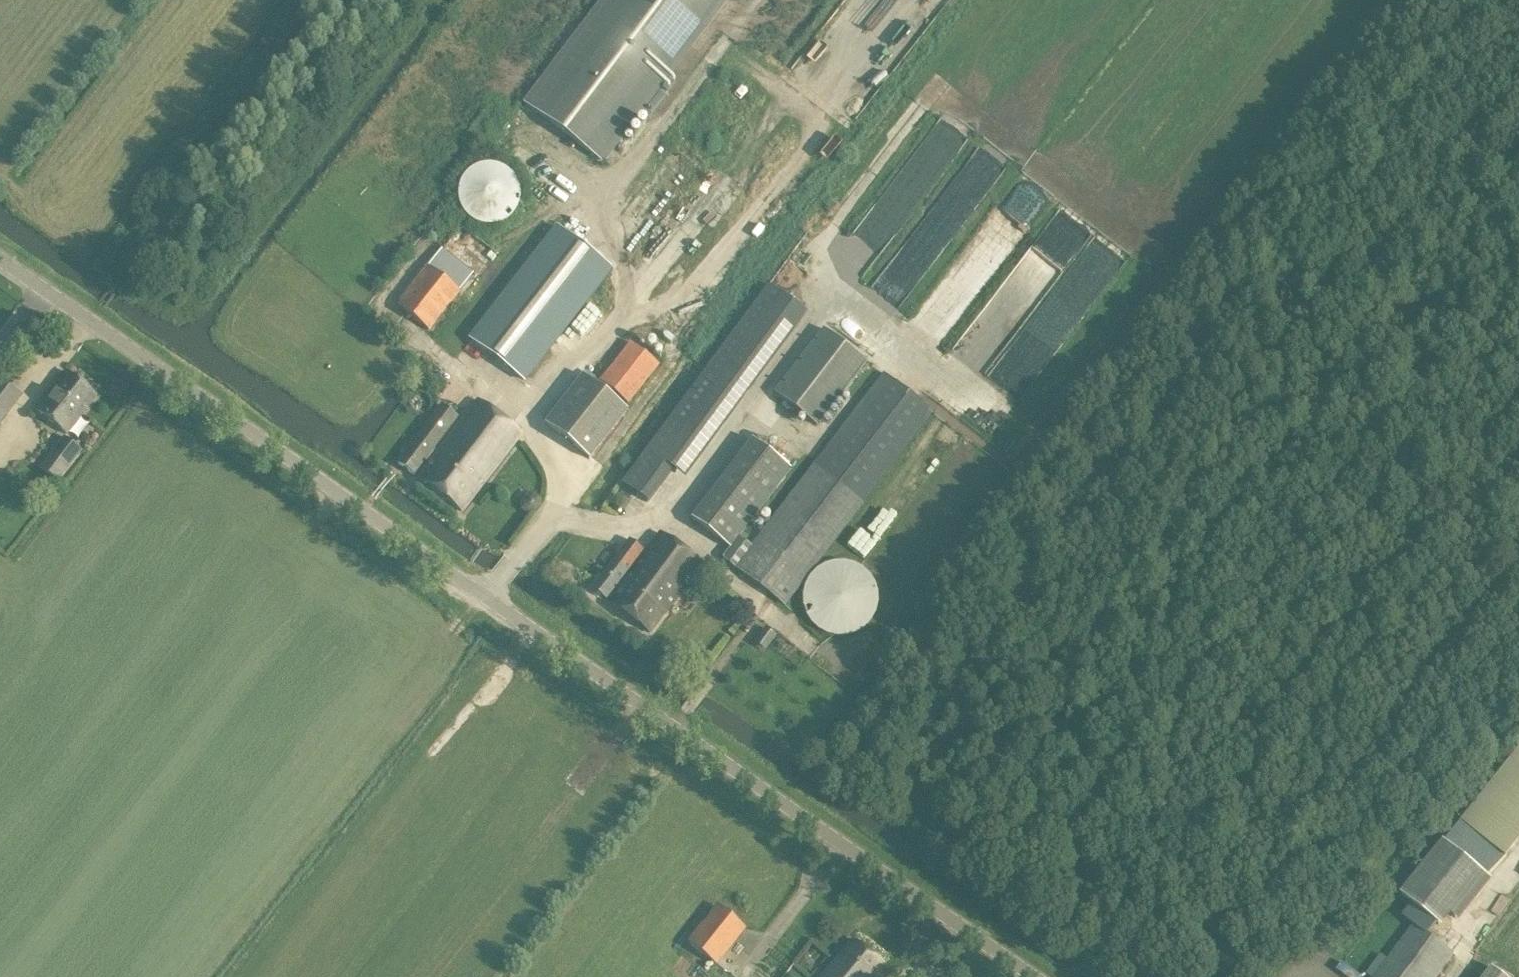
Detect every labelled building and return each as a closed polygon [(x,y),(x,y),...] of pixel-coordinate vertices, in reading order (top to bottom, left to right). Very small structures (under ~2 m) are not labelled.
[(528,104),(600,159),(721,0),(606,0),(528,104)] [(464,213),(466,215),(468,217),(470,218),(472,220),(474,221),(477,222),(479,223),(482,224),(485,224),(487,225),(490,225),(493,224),(495,224),(498,223),(501,222),(503,221),(505,220),(508,218),(510,217),(512,215),(513,213),(515,210),(516,208),(517,206),(518,203),(519,201),(520,198),(520,195),(520,192),(520,190),(519,187),(518,184),(518,182),(516,180),(515,177),(514,175),(512,173),(510,171),(508,169),(506,168),(503,166),(501,165),(498,164),(496,163),(493,163),(490,163),(488,163),(485,163),(482,163),(480,164),(477,165),(475,166),(472,168),(470,169),(468,171),(466,173),(464,175),(463,177),(461,179),(460,182),(459,184),(459,187),(458,190),(458,192),(458,195),(458,198),(459,200),(459,203),(460,205),(461,208),(463,210),(464,213)] [(610,269),(557,228),(471,340),(523,380),(610,269)] [(397,305),(429,331),(472,275),(441,250),(397,305)] [(767,285),(622,483),(648,502),(672,469),(676,472),(797,307),(767,285)] [(817,425),(866,361),(823,328),(775,392),(817,425)] [(659,365),(629,342),(599,380),(628,403),(659,365)] [(97,395),(65,371),(36,409),(67,433),(97,395)] [(628,409),(583,374),(544,424),(589,459),(628,409)] [(691,518),(731,548),(723,558),(736,567),(784,604),(933,411),(884,374),(835,439),(851,451),(833,474),(817,462),(752,547),(739,537),(791,468),(752,438),(691,518)] [(22,396),(0,379),(0,425),(22,396)] [(426,459),(430,463),(418,478),(463,512),(522,433),(477,400),(438,452),(433,449),(453,423),(436,411),(398,462),(414,474),(426,459)] [(41,468),(55,479),(76,453),(62,442),(41,468)] [(649,632),(700,563),(660,533),(608,601),(649,632)] [(592,589),(606,600),(641,554),(627,543),(592,589)] [(808,618),(810,621),(812,624),(814,626),(817,628),(819,630),(822,632),(825,633),(828,635),(832,636),(835,636),(838,636),(842,637),(845,636),(848,636),(851,635),(855,634),(858,632),(861,631),(863,629),(866,627),(868,624),(870,622),(872,619),(874,616),(876,613),(877,610),(878,607),(878,604),(879,600),(879,597),(878,594),(878,590),(877,587),(876,584),(874,581),(873,578),(871,575),(869,573),(866,570),(864,568),(861,566),(858,565),(855,563),(852,562),(849,561),(846,560),(842,560),(839,560),(836,560),(833,561),(829,562),(826,563),(823,564),(820,566),(817,568),(815,570),(812,572),(810,575),(808,577),(807,580),(805,583),(804,586),(803,590),(803,593),(802,596),(802,600),(802,603),(803,606),(804,609),(805,613),(806,616),(808,618)] [(756,640),(766,648),(775,636),(765,628),(756,640)] [(1463,832),(1472,839),(1502,860),(1496,869),(1506,876),(1518,856),(1518,752),(1463,832)] [(1462,917),(1468,922),(1503,878),(1451,838),(1409,892),(1454,927),(1462,917)] [(717,905),(689,941),(716,963),(743,926),(717,905)] [(1454,954),(1413,925),(1375,976),(1437,976),(1454,954)] [(884,965),(853,939),(821,976),(875,976),(884,965)] [(1518,976),(1487,962),(1480,976),(1518,976)]
